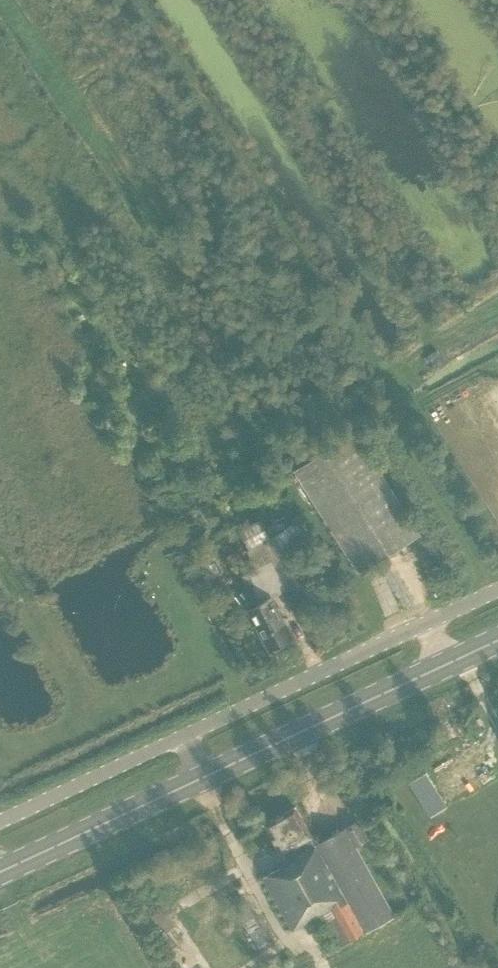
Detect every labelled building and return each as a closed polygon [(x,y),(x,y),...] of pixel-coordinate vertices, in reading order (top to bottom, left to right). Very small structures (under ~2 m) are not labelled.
[(486,380),(473,386),(474,395),(465,399),(478,424),(494,424),(480,431),(487,445),(487,458),(497,457),(497,379),(486,380)] [(356,432),(294,471),(359,572),(420,533),(356,432)] [(282,648),(283,644),(293,639),(272,596),(299,582),(275,536),(270,539),(260,519),(239,530),(249,549),(247,550),(257,568),(243,576),(257,604),(248,609),(270,651),(272,650),(275,651),(282,648)] [(430,816),(448,805),(426,772),(409,782),(430,816)] [(297,807),(265,824),(282,855),(283,854),(287,860),(279,865),(280,868),(264,877),(293,930),(332,909),(349,941),(394,916),(356,845),(368,839),(359,821),(316,845),(312,837),(313,836),(297,807)]
